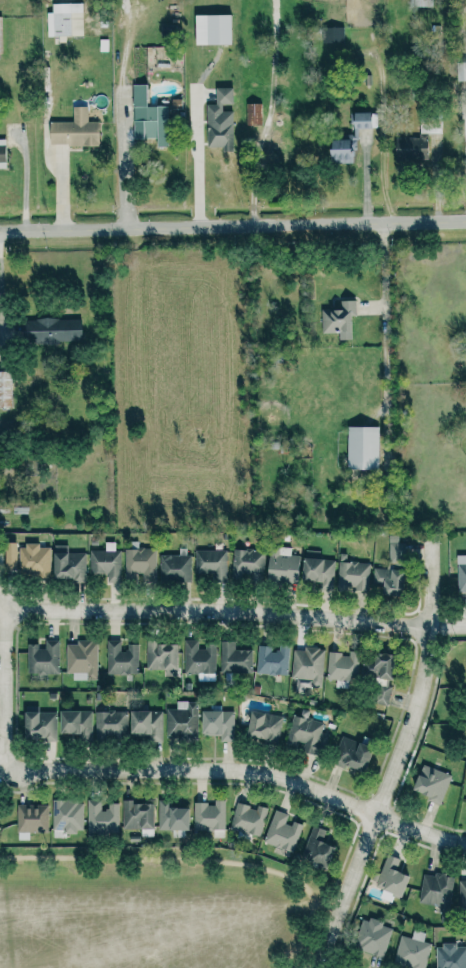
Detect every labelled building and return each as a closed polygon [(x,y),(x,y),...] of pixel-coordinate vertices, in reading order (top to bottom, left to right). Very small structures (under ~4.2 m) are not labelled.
[(46,36),(82,35),(82,2),(51,3),(52,12),(46,12),(46,36)] [(230,14),(194,14),(194,44),(230,44),(230,14)] [(343,43),(343,26),(321,27),(321,43),(343,43)] [(133,138),(155,138),(155,146),(168,146),(168,106),(145,106),(145,84),(133,84),(133,138)] [(206,104),(206,148),(232,148),(232,111),(222,111),(222,104),(232,104),(232,87),(215,87),(215,104),(206,104)] [(245,125),(261,125),(262,103),(246,103),(245,125)] [(49,122),(48,145),(98,146),(98,122),(87,122),(87,107),(72,106),(72,122),(49,122)] [(378,128),(377,112),(352,113),(352,134),(344,134),(344,139),(328,140),(329,163),(355,162),(354,129),(378,128)] [(418,118),(419,134),(442,132),(441,117),(418,118)] [(395,137),(395,160),(426,160),(427,137),(395,137)] [(321,333),(338,333),(338,340),(350,339),(349,316),(355,316),(354,300),(339,300),(340,309),(321,309),(321,333)] [(21,343),(81,343),(81,319),(21,319),(21,343)] [(12,412),(11,371),(0,371),(0,412),(12,412)] [(346,469),(377,470),(378,427),(347,426),(346,469)] [(389,559),(409,558),(409,543),(398,543),(398,535),(388,536),(389,559)] [(4,571),(16,571),(15,542),(4,542),(4,571)] [(104,550),(89,550),(89,573),(106,573),(106,583),(120,583),(121,550),(114,550),(114,542),(105,542),(104,550)] [(48,577),(48,547),(39,547),(39,544),(18,544),(18,577),(48,577)] [(84,552),(67,552),(67,544),(52,545),(52,578),(72,578),(72,583),(85,583),(84,552)] [(267,580),(297,580),(297,555),(290,555),(290,547),(267,547),(267,580)] [(155,548),(124,549),(124,578),(139,578),(139,581),(156,581),(155,548)] [(178,555),(160,554),(159,581),(189,582),(190,548),(179,548),(178,555)] [(212,581),(226,582),(227,550),(195,549),(194,572),(212,573),(212,581)] [(262,577),(262,550),(232,550),(233,578),(262,577)] [(334,560),(318,559),(319,551),(302,550),(301,580),(319,581),(319,590),(332,591),(334,560)] [(456,555),(457,595),(465,595),(465,555),(456,555)] [(368,589),(369,562),(338,561),(337,588),(368,589)] [(372,583),(381,583),(381,594),(401,594),(402,569),(372,568),(372,583)] [(28,645),(27,674),(59,675),(59,640),(45,639),(45,646),(28,645)] [(66,644),(66,673),(73,673),(73,680),(82,680),(82,678),(97,678),(97,640),(76,640),(76,644),(66,644)] [(138,644),(123,644),(123,640),(107,640),(107,674),(138,675),(138,644)] [(215,674),(215,647),(197,647),(197,640),(184,640),(183,674),(215,674)] [(234,649),(234,642),(220,642),(220,672),(251,673),(252,650),(234,649)] [(147,643),(146,669),(166,669),(166,677),(177,677),(177,643),(147,643)] [(288,646),(274,645),(274,646),(257,645),(256,674),(287,675),(288,646)] [(324,648),(303,647),(302,650),(292,650),(291,679),(311,680),(310,687),(322,688),(324,648)] [(327,653),(327,680),(357,680),(358,652),(348,651),(348,654),(327,653)] [(391,653),(372,653),(372,662),(365,662),(365,678),(391,678),(391,653)] [(391,688),(376,685),(371,702),(387,706),(391,688)] [(197,702),(177,701),(177,709),(167,708),(167,738),(197,739),(197,702)] [(200,711),(201,735),(220,735),(220,741),(233,741),(233,711),(220,711),(220,705),(211,705),(211,711),(200,711)] [(55,712),(38,712),(38,706),(23,706),(23,738),(42,737),(42,742),(56,741),(55,712)] [(92,711),(59,710),(58,733),(78,734),(78,738),(91,738),(92,711)] [(126,711),(96,711),(96,736),(126,737),(126,711)] [(163,711),(129,711),(129,734),(149,734),(149,741),(163,742),(163,711)] [(282,716),(249,711),(245,736),(278,741),(282,716)] [(323,722),(294,715),(286,744),(299,747),(298,750),(322,756),(328,734),(321,732),(323,722)] [(362,773),(372,748),(341,736),(331,761),(362,773)] [(451,775),(421,764),(411,790),(426,796),(425,800),(440,806),(451,775)] [(53,800),(52,831),(83,832),(84,801),(53,800)] [(119,803),(107,803),(107,810),(101,810),(101,800),(87,800),(88,836),(119,836),(119,803)] [(173,800),(158,800),(157,829),(187,830),(188,808),(173,808),(173,800)] [(193,803),(192,829),(224,830),(225,800),(213,800),(213,803),(193,803)] [(152,802),(122,802),(122,829),(146,829),(146,836),(152,836),(152,802)] [(259,837),(267,808),(256,805),(255,808),(236,803),(228,828),(259,837)] [(48,832),(48,804),(16,805),(17,832),(48,832)] [(287,814),(275,810),(262,842),(275,847),(273,852),(289,858),(301,825),(292,821),(291,826),(284,823),(287,814)] [(332,845),(321,842),(325,830),(310,826),(301,860),(326,867),(332,845)] [(375,886),(382,889),(379,898),(392,902),(394,896),(401,898),(409,876),(395,871),(400,859),(387,854),(375,886)] [(423,873),(419,903),(450,907),(454,877),(423,873)] [(363,918),(353,949),(383,958),(393,927),(363,918)] [(423,942),(425,933),(413,930),(412,938),(400,936),(394,964),(411,967),(426,967),(431,943),(423,942)] [(456,947),(456,945),(436,945),(436,967),(465,967),(465,947),(456,947)]
